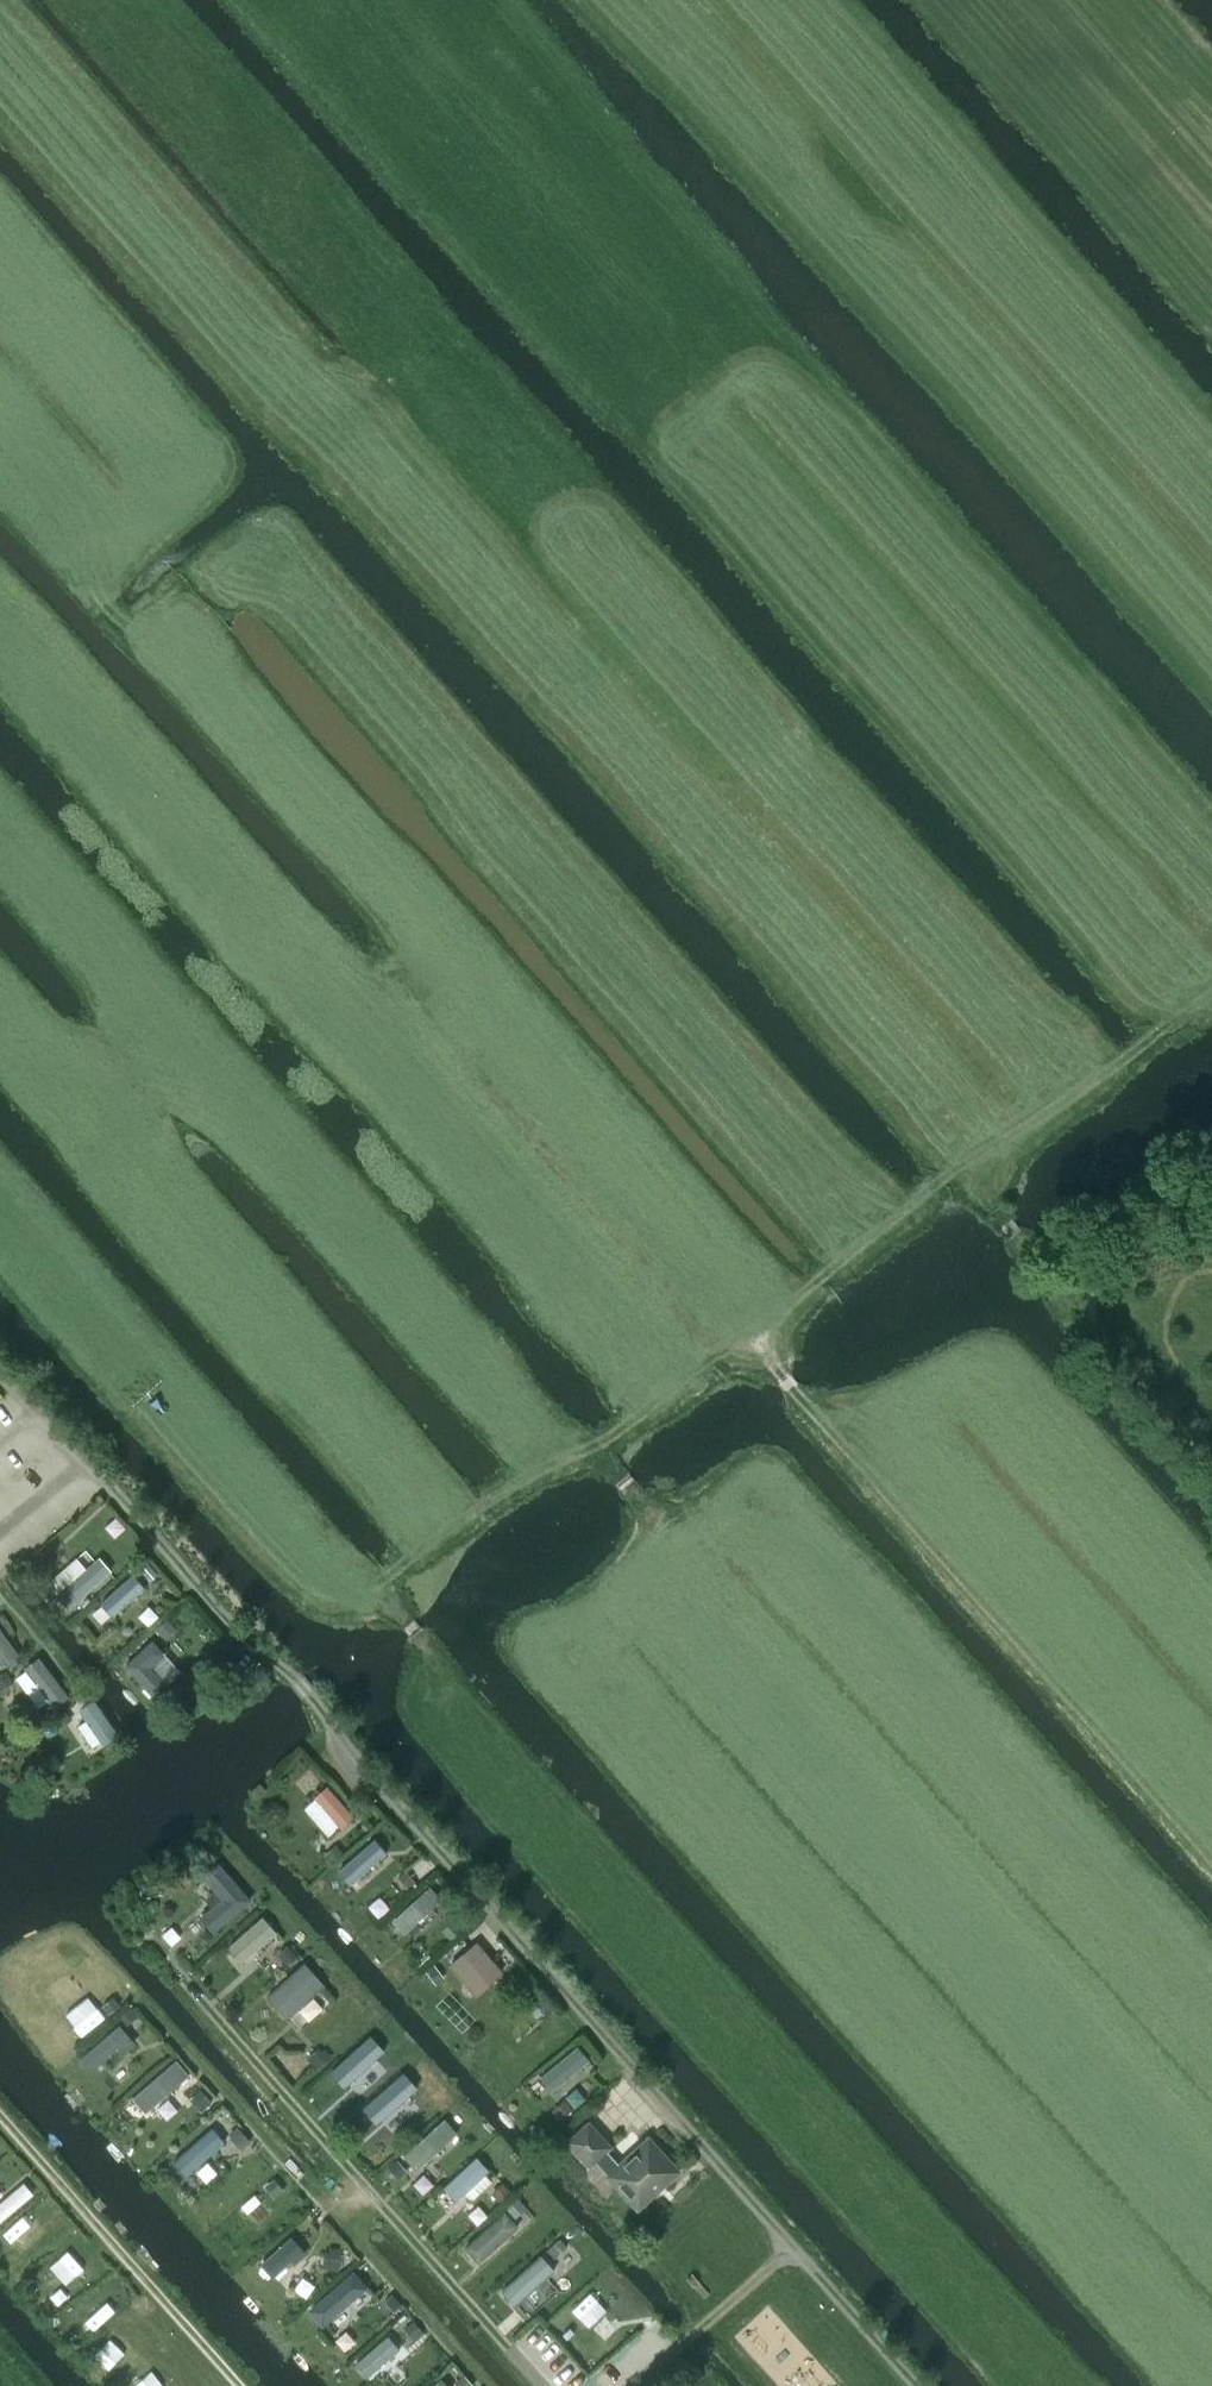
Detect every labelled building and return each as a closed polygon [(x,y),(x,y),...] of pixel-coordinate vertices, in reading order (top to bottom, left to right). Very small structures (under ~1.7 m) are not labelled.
[(619,2164),(607,2151),(611,2147),(588,2123),(567,2142),(590,2166),(595,2162),(608,2175),(607,2176),(638,2210),(680,2171),(649,2137),(619,2164)]
